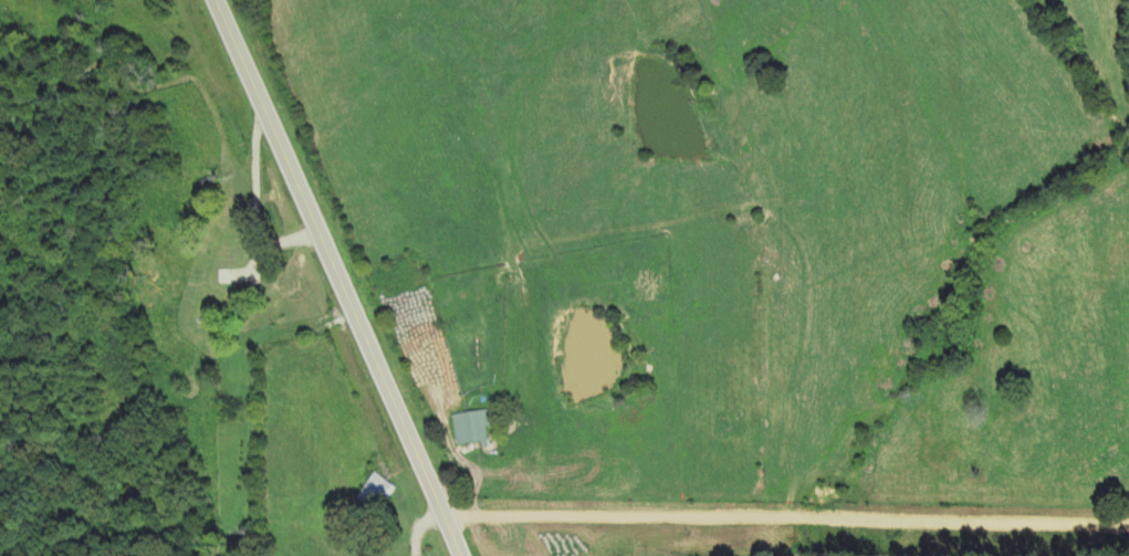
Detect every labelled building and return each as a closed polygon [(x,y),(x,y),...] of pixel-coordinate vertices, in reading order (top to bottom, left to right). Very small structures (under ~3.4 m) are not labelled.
[(236,269),(220,268),(220,279),(201,279),(201,304),(236,304),(236,269)] [(493,441),(489,410),(455,415),(459,446),(493,441)] [(367,510),(394,495),(384,475),(356,490),(367,510)]
